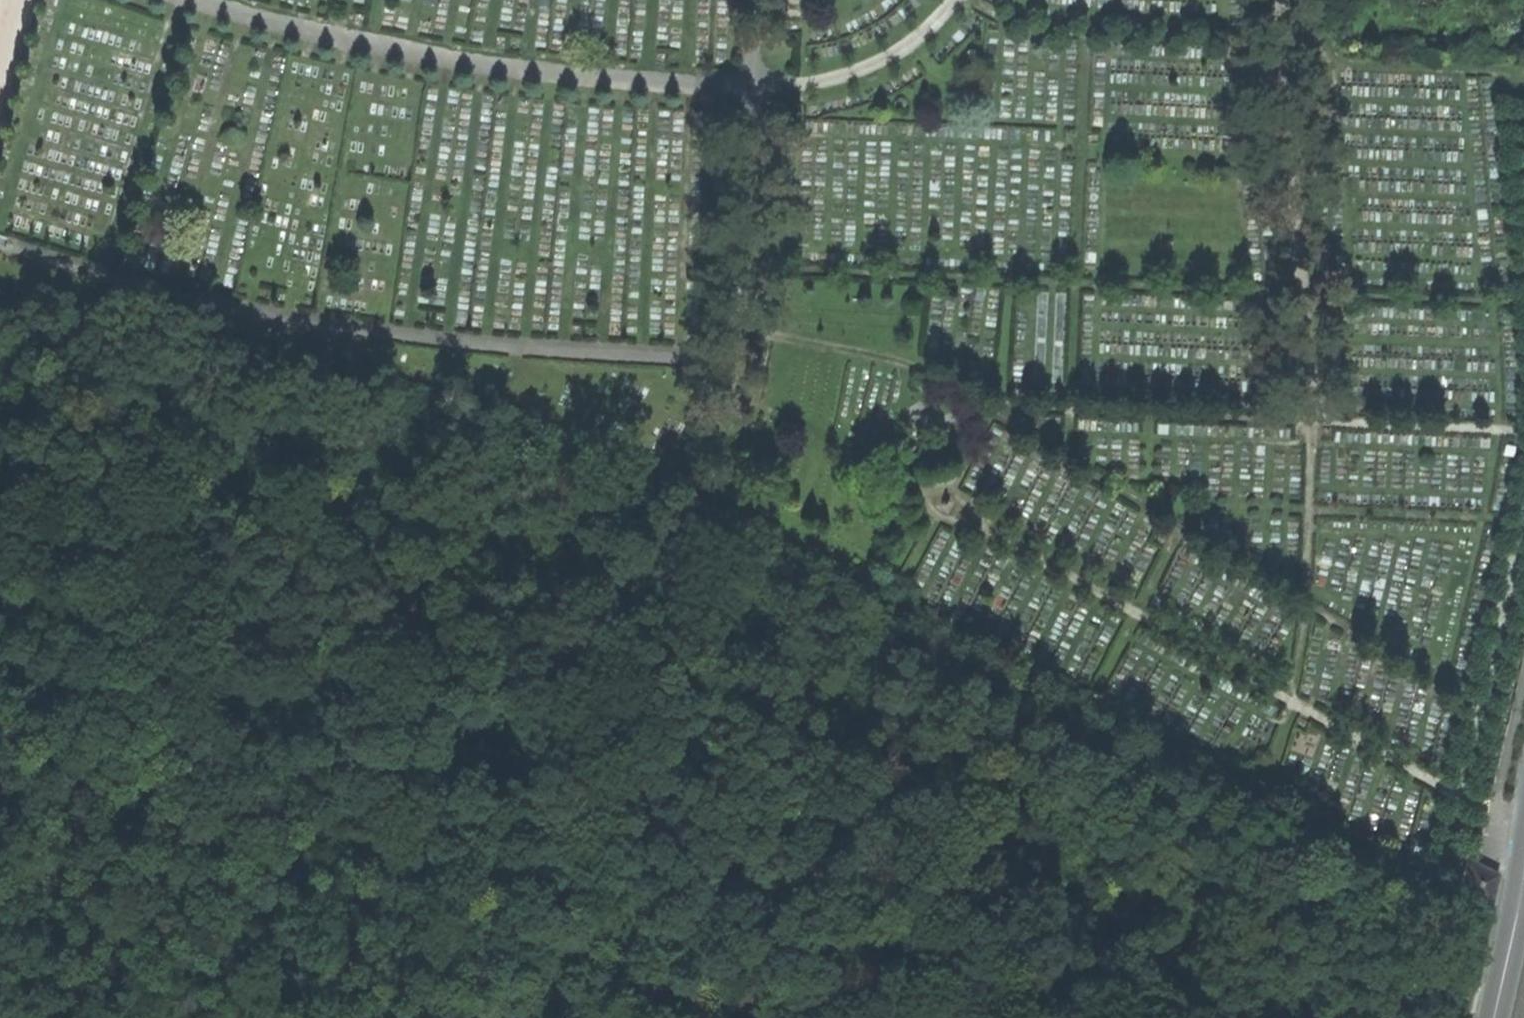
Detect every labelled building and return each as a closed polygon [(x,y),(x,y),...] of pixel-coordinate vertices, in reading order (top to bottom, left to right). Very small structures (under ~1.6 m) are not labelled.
[(1460,892),(1491,902),(1500,869),(1478,863),(1468,860),(1460,892)]
